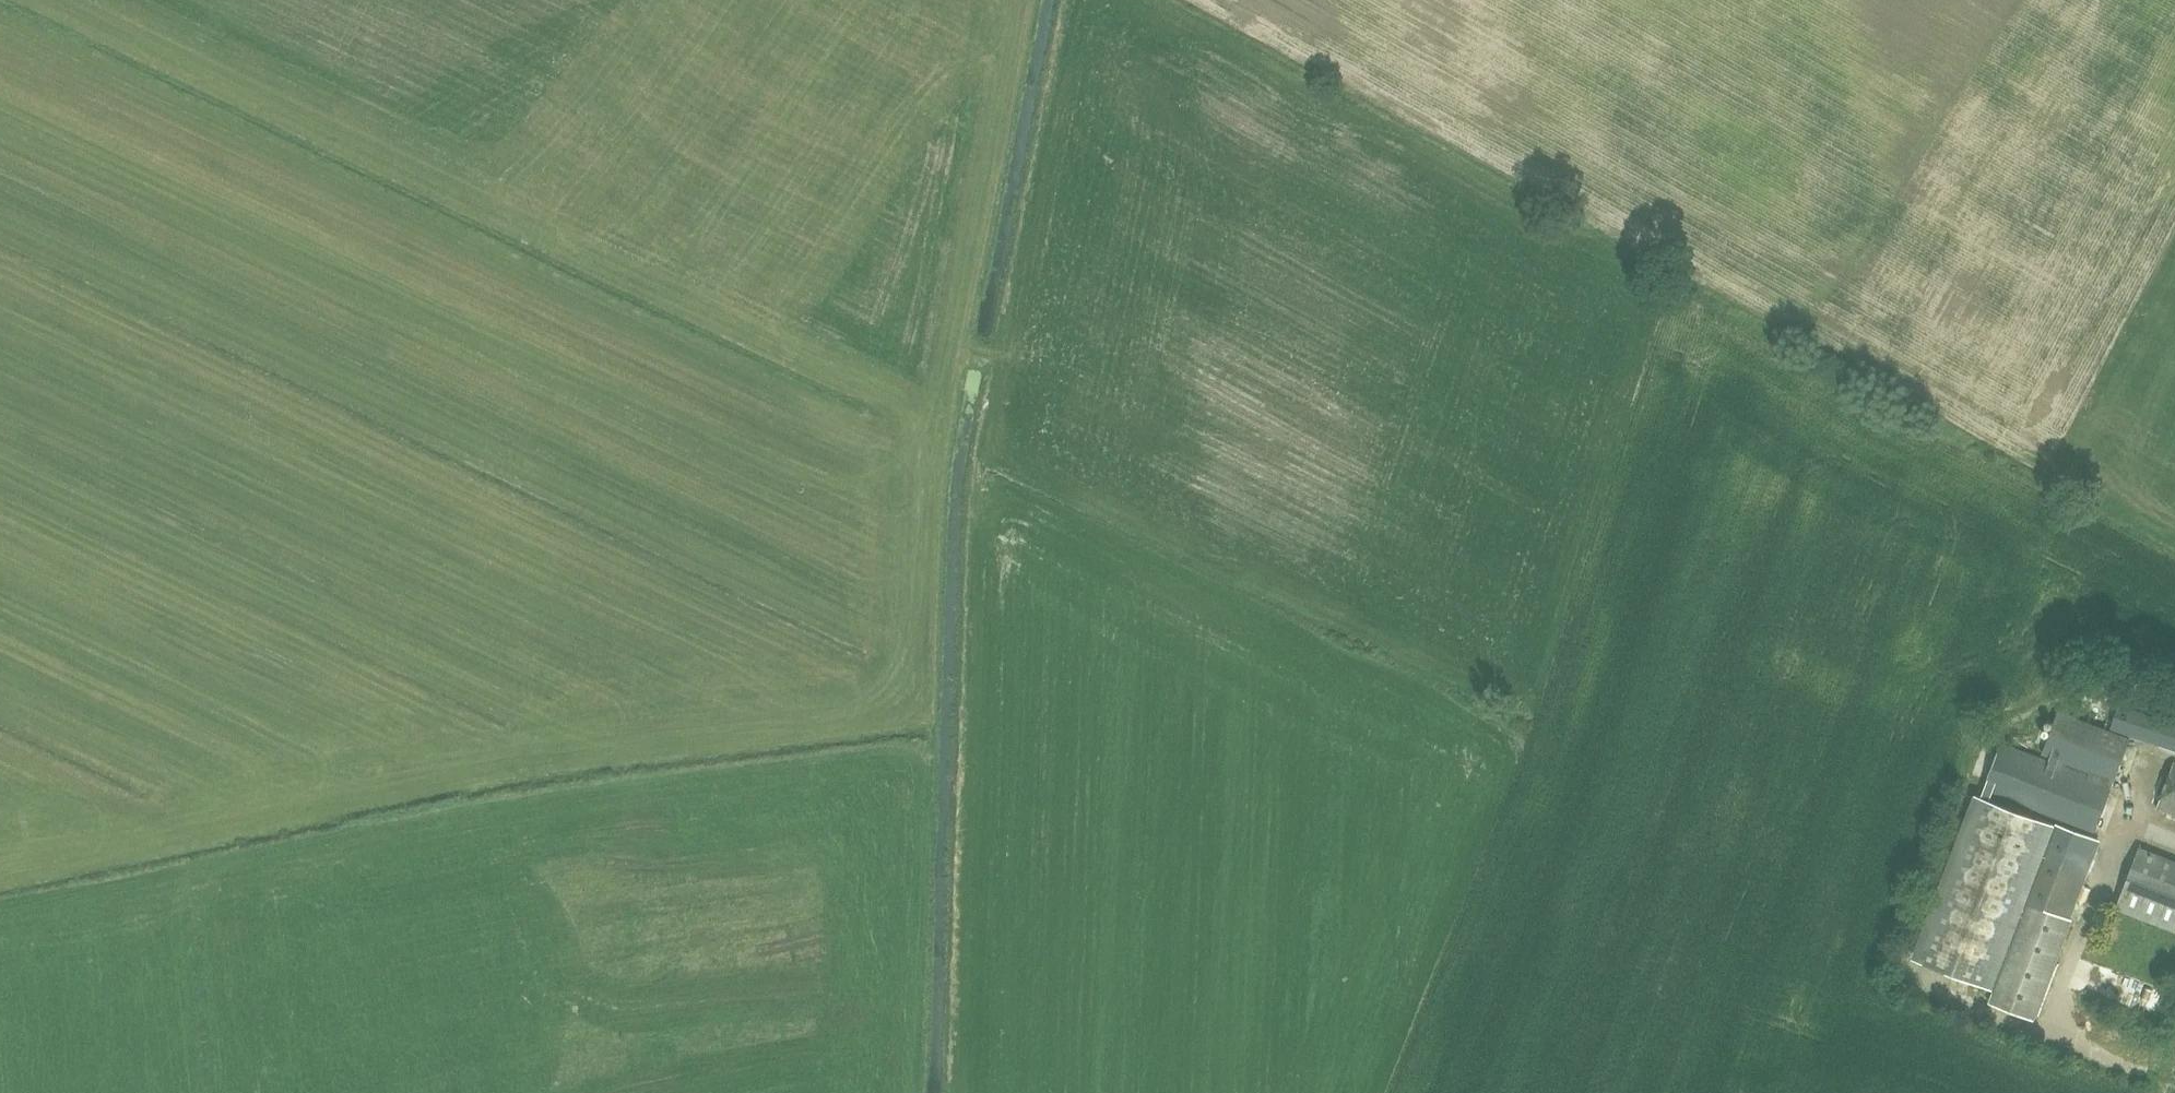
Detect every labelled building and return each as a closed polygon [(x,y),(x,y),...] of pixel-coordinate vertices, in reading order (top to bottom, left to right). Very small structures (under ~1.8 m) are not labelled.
[(2097,678),(2096,697),(2121,698),(2122,679),(2097,678)] [(2051,735),(2126,762),(2136,733),(2061,706),(2051,735)] [(2139,733),(2110,805),(2174,831),(2174,748),(2139,733)] [(2139,848),(2115,908),(2174,931),(2174,862),(2139,848)] [(2042,869),(2002,998),(2047,1012),(2084,894),(2058,886),(2061,875),(2042,869)] [(2105,988),(2127,1000),(2137,982),(2115,969),(2105,988)]
